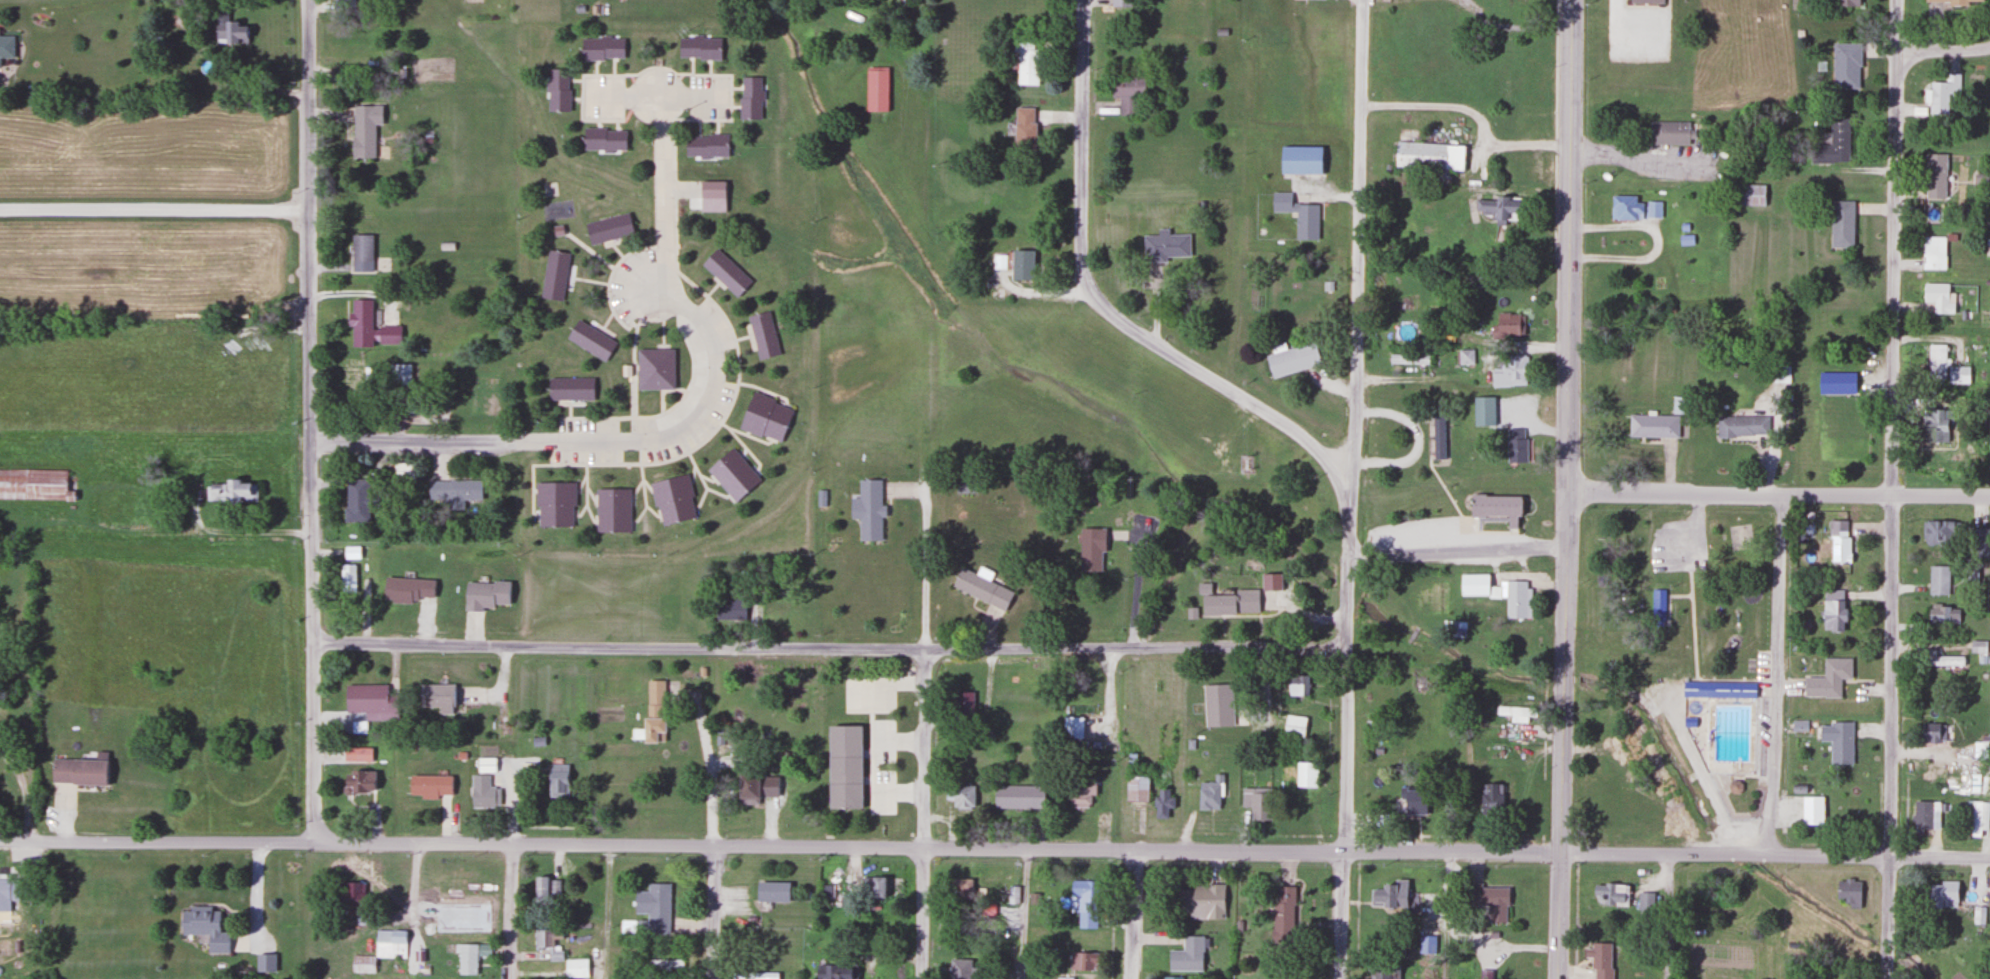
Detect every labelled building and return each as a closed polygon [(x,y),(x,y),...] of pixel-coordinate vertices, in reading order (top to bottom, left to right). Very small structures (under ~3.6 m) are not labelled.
[(1130,9),(1130,0),(1110,0),(1110,9),(1130,9)] [(215,23),(215,44),(247,44),(247,23),(215,23)] [(13,37),(0,37),(0,58),(13,58),(13,37)] [(720,37),(677,37),(677,60),(720,60),(720,37)] [(580,60),(622,60),(622,38),(580,38),(580,60)] [(1832,89),(1859,89),(1859,43),(1832,43),(1832,89)] [(1038,50),(1017,50),(1017,86),(1038,86),(1038,50)] [(888,67),(866,67),(866,112),(888,112),(888,67)] [(547,112),(568,112),(568,70),(547,70),(547,112)] [(1945,83),(1929,83),(1929,114),(1948,114),(1948,95),(1960,95),(1960,74),(1945,74),(1945,83)] [(760,121),(760,77),(739,77),(739,121),(760,121)] [(1119,99),(1118,117),(1138,117),(1139,98),(1142,98),(1143,78),(1109,77),(1109,99),(1119,99)] [(351,106),(351,159),(374,159),(374,125),(381,125),(381,106),(351,106)] [(1034,107),(1014,107),(1013,152),(1034,152),(1034,107)] [(1811,163),(1848,163),(1849,119),(1829,119),(1829,146),(1811,145),(1811,163)] [(1688,122),(1648,122),(1648,146),(1688,146),(1688,122)] [(582,151),(625,151),(625,129),(582,129),(582,151)] [(684,158),(727,158),(727,136),(684,136),(684,158)] [(1463,172),(1464,147),(1395,143),(1393,168),(1463,172)] [(1278,148),(1278,175),(1321,175),(1321,148),(1278,148)] [(1925,199),(1945,199),(1945,154),(1925,154),(1925,199)] [(1766,207),(1766,186),(1736,186),(1736,207),(1766,207)] [(1295,241),(1317,241),(1317,205),(1290,205),(1290,193),(1271,193),(1271,213),(1296,214),(1295,241)] [(1518,201),(1475,197),(1474,214),(1493,216),(1492,223),(1516,224),(1518,201)] [(1610,220),(1641,220),(1641,197),(1610,197),(1610,220)] [(1830,247),(1852,247),(1852,201),(1830,201),(1830,247)] [(1661,202),(1645,202),(1645,219),(1661,219),(1661,202)] [(632,235),(627,212),(583,222),(589,245),(632,235)] [(1143,259),(1189,259),(1189,234),(1167,234),(1167,229),(1157,230),(1157,235),(1143,235),(1143,259)] [(351,235),(351,272),(372,272),(372,235),(351,235)] [(1944,236),(1922,236),(1922,270),(1944,270),(1944,236)] [(701,263),(734,297),(750,282),(716,248),(701,263)] [(540,298),(562,301),(568,252),(546,249),(540,298)] [(1031,249),(1009,249),(1009,279),(1031,279),(1031,249)] [(1953,313),(1953,292),(1948,292),(1948,283),(1922,283),(1922,302),(1932,302),(1932,313),(1953,313)] [(400,345),(400,326),(372,326),(372,299),(350,299),(350,346),(372,346),(372,345),(400,345)] [(747,314),(756,359),(778,355),(768,310),(747,314)] [(1524,333),(1524,313),(1495,313),(1495,333),(1524,333)] [(564,337),(603,362),(615,343),(577,318),(564,337)] [(1319,364),(1312,343),(1286,351),(1284,344),(1271,348),(1273,354),(1264,357),(1271,379),(1319,364)] [(1945,344),(1928,344),(1928,379),(1945,379),(1945,344)] [(671,348),(636,348),(636,388),(671,388),(671,348)] [(1473,351),(1459,351),(1459,364),(1473,364),(1473,351)] [(1429,365),(1428,354),(1389,354),(1389,365),(1429,365)] [(1492,386),(1527,386),(1527,356),(1502,356),(1502,369),(1492,369),(1492,386)] [(344,408),(361,408),(361,359),(344,359),(344,408)] [(389,363),(389,384),(415,384),(415,363),(389,363)] [(1969,367),(1947,367),(1947,384),(1969,384),(1969,367)] [(1818,395),(1856,395),(1856,372),(1818,372),(1818,395)] [(591,378),(547,378),(547,400),(591,400),(591,378)] [(792,408),(751,391),(736,426),(777,443),(792,408)] [(1472,425),(1493,425),(1494,397),(1472,397),(1472,425)] [(1948,409),(1921,408),(1921,442),(1948,442),(1948,409)] [(1432,459),(1444,459),(1444,410),(1432,410),(1432,459)] [(1628,437),(1678,437),(1678,416),(1628,416),(1628,437)] [(1766,416),(1716,416),(1716,436),(1766,436),(1766,416)] [(1506,462),(1525,462),(1525,429),(1506,429),(1506,462)] [(734,501),(759,479),(730,446),(704,469),(734,501)] [(66,470),(0,469),(0,500),(65,501),(66,470)] [(694,518),(686,474),(649,481),(658,525),(694,518)] [(345,522),(369,522),(369,479),(345,479),(345,522)] [(858,479),(858,498),(849,498),(849,519),(858,519),(858,540),(880,540),(880,479),(858,479)] [(207,504),(256,504),(256,481),(207,481),(207,504)] [(481,481),(428,481),(428,500),(447,500),(447,510),(463,510),(463,500),(481,500),(481,481)] [(573,482),(536,482),(535,526),(573,527),(573,482)] [(595,488),(595,532),(628,532),(628,488),(595,488)] [(1522,495),(1522,516),(1517,515),(1516,526),(1505,526),(1505,513),(1469,513),(1469,494),(1522,495)] [(1848,520),(1829,520),(1829,562),(1848,562),(1848,520)] [(1922,520),(1922,542),(1952,542),(1952,520),(1922,520)] [(1079,548),(1104,548),(1104,528),(1079,528),(1079,548)] [(1987,556),(1987,528),(1966,528),(1966,556),(1987,556)] [(340,564),(340,594),(357,594),(357,564),(340,564)] [(1948,566),(1928,566),(1928,594),(1948,594),(1948,566)] [(1960,583),(1978,583),(1978,566),(1960,566),(1960,583)] [(950,587),(1005,609),(1013,590),(958,568),(950,587)] [(1489,574),(1459,574),(1459,597),(1505,596),(1505,619),(1525,619),(1525,582),(1489,582),(1489,574)] [(1664,627),(1664,589),(1651,589),(1651,627),(1664,627)] [(1258,615),(1258,594),(1201,594),(1201,615),(1258,615)] [(745,598),(715,598),(715,621),(745,621),(745,598)] [(1843,631),(1843,598),(1822,598),(1822,631),(1843,631)] [(1927,624),(1958,624),(1958,605),(1927,605),(1927,624)] [(1970,653),(1986,653),(1986,641),(1970,641),(1970,653)] [(1964,655),(1933,655),(1933,650),(1925,650),(1925,655),(1916,655),(1916,666),(1964,666),(1964,655)] [(1802,697),(1839,697),(1839,678),(1849,678),(1850,658),(1823,658),(1823,677),(1802,677),(1802,697)] [(1308,695),(1308,675),(1287,675),(1287,695),(1308,695)] [(646,717),(640,717),(640,742),(664,742),(665,680),(646,680),(646,717)] [(1753,698),(1753,682),(1681,682),(1681,697),(1753,698)] [(438,706),(438,715),(452,715),(452,684),(419,684),(419,706),(438,706)] [(385,685),(344,685),(344,712),(365,712),(365,720),(396,720),(396,702),(385,702),(385,685)] [(972,718),(972,691),(953,691),(953,718),(972,718)] [(1509,723),(1527,723),(1527,707),(1496,707),(1496,716),(1509,716),(1509,723)] [(1084,716),(1062,716),(1062,738),(1084,738),(1084,716)] [(1283,737),(1306,737),(1306,716),(1283,716),(1283,737)] [(1851,765),(1851,721),(1829,721),(1829,765),(1851,765)] [(1944,723),(1919,723),(1919,742),(1944,742),(1944,723)] [(826,808),(858,808),(858,725),(826,725),(826,808)] [(342,761),(372,761),(372,747),(342,747),(342,761)] [(50,783),(103,785),(105,752),(94,752),(93,760),(51,759),(50,783)] [(495,758),(478,758),(478,771),(494,771),(495,758)] [(1953,764),(1944,764),(1944,761),(1922,761),(1922,777),(1953,777),(1953,764)] [(1318,788),(1318,762),(1295,762),(1295,788),(1318,788)] [(569,765),(547,764),(546,797),(567,798),(569,765)] [(342,793),(372,793),(372,770),(342,770),(342,793)] [(756,773),(735,773),(735,804),(756,804),(756,773)] [(1222,773),(1213,773),(1213,781),(1197,781),(1197,809),(1222,809),(1222,773)] [(489,775),(471,775),(471,808),(499,808),(499,787),(489,787),(489,775)] [(451,776),(408,776),(408,798),(451,798),(451,776)] [(1126,801),(1149,801),(1149,776),(1126,776),(1126,801)] [(1094,794),(1094,779),(1069,779),(1069,805),(1088,805),(1088,794),(1094,794)] [(1424,814),(1423,784),(1401,785),(1402,814),(1424,814)] [(1480,784),(1480,812),(1501,812),(1501,784),(1480,784)] [(973,785),(951,785),(951,808),(973,808),(973,785)] [(993,808),(1043,808),(1043,785),(993,785),(993,808)] [(1172,788),(1154,788),(1154,818),(1166,818),(1166,807),(1172,807),(1172,788)] [(1240,806),(1249,806),(1249,819),(1267,819),(1267,788),(1240,788),(1240,806)] [(1912,802),(1912,828),(1939,828),(1939,802),(1912,802)] [(1970,836),(1980,836),(1980,802),(1970,802),(1970,836)] [(560,877),(532,877),(532,902),(548,902),(548,892),(560,892),(560,877)] [(861,877),(861,898),(886,898),(886,877),(861,877)] [(951,878),(951,911),(973,911),(973,878),(951,878)] [(13,879),(0,879),(0,901),(13,901),(13,879)] [(1860,879),(1836,879),(1836,901),(1847,901),(1847,909),(1860,909),(1860,879)] [(1077,927),(1096,927),(1096,880),(1070,880),(1070,900),(1077,900),(1077,927)] [(754,881),(754,901),(789,901),(789,881),(754,881)] [(1379,881),(1379,889),(1369,889),(1369,908),(1404,908),(1404,881),(1379,881)] [(1957,881),(1926,881),(1926,908),(1957,908),(1957,881)] [(340,916),(364,916),(364,882),(340,882),(340,916)] [(669,883),(647,883),(647,891),(634,891),(634,913),(646,913),(646,934),(668,934),(669,883)] [(1628,906),(1628,884),(1593,883),(1593,894),(1599,895),(1599,905),(1628,906)] [(1005,902),(1019,904),(1020,886),(1006,885),(1005,902)] [(1223,885),(1176,885),(1176,912),(1189,912),(1189,919),(1223,919),(1223,885)] [(1487,907),(1487,923),(1505,923),(1505,886),(1467,886),(1467,907),(1487,907)] [(1272,941),(1292,941),(1292,887),(1272,887),(1272,941)] [(229,953),(229,932),(220,932),(220,908),(179,908),(179,935),(205,935),(205,953),(229,953)] [(1426,930),(1437,931),(1438,915),(1428,914),(1426,930)] [(534,948),(549,948),(549,961),(562,960),(561,939),(563,939),(562,928),(534,929),(534,948)] [(375,958),(407,958),(407,930),(375,930),(375,958)] [(1168,949),(1168,970),(1202,970),(1202,936),(1182,936),(1182,949),(1168,949)] [(488,954),(488,944),(458,944),(458,974),(477,974),(477,954),(488,954)] [(1611,944),(1583,944),(1584,958),(1593,958),(1593,978),(1612,978),(1611,944)] [(1095,970),(1095,952),(1069,952),(1069,970),(1095,970)] [(256,953),(256,973),(274,973),(274,953),(256,953)] [(352,973),(374,973),(374,957),(352,957),(352,973)] [(589,978),(589,959),(565,959),(565,978),(589,978)] [(681,974),(681,959),(641,959),(641,974),(681,974)] [(949,978),(973,978),(973,959),(949,959),(949,978)] [(1487,961),(1487,978),(1508,978),(1508,961),(1487,961)] [(1399,962),(1368,962),(1368,978),(1399,978),(1399,962)] [(855,968),(845,968),(845,964),(816,964),(816,978),(855,978),(855,968)] [(732,971),(732,978),(777,978),(777,971),(732,971)]
